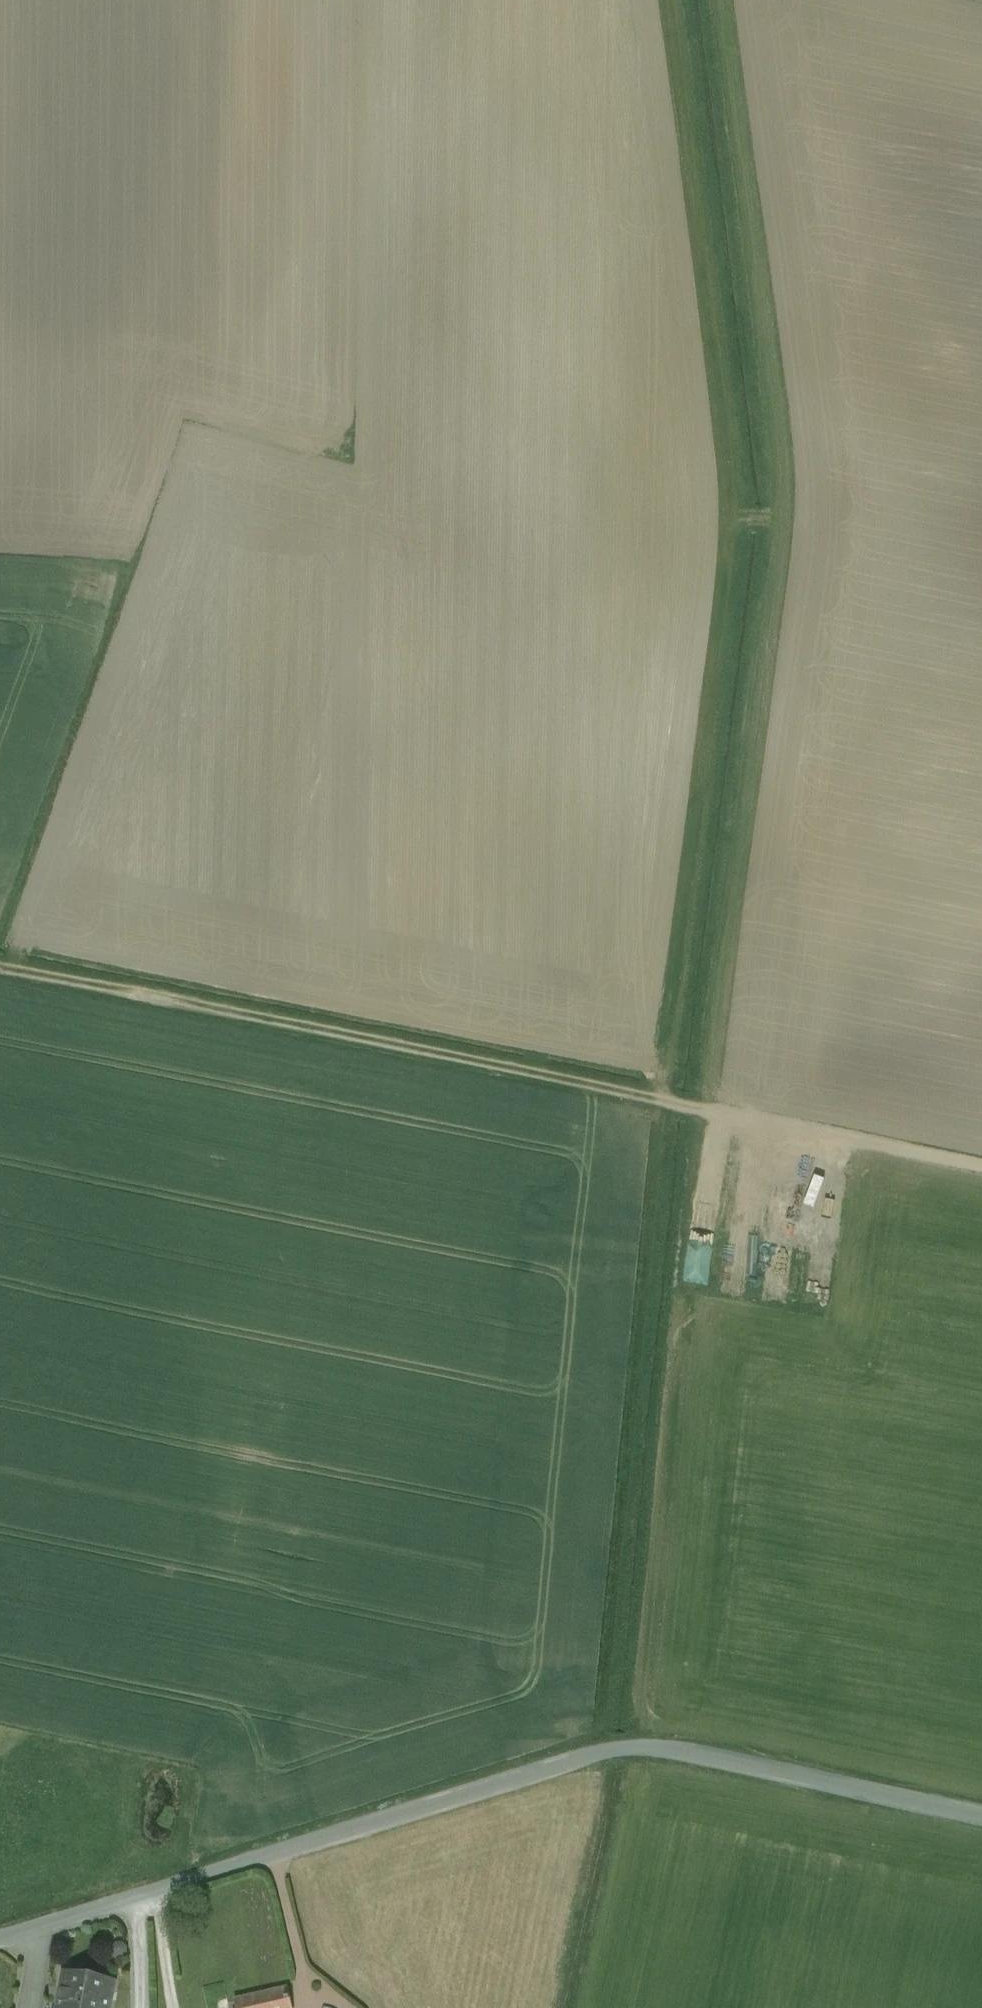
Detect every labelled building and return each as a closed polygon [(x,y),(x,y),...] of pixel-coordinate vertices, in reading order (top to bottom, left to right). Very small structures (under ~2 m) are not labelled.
[(796,1148),(787,1184),(804,1188),(813,1152),(796,1148)] [(64,1973),(64,1974),(65,1974),(58,2007),(108,2007),(113,1983),(114,1984),(114,1982),(64,1973)] [(234,2002),(236,2007),(292,2007),(288,1990),(234,2002)]
